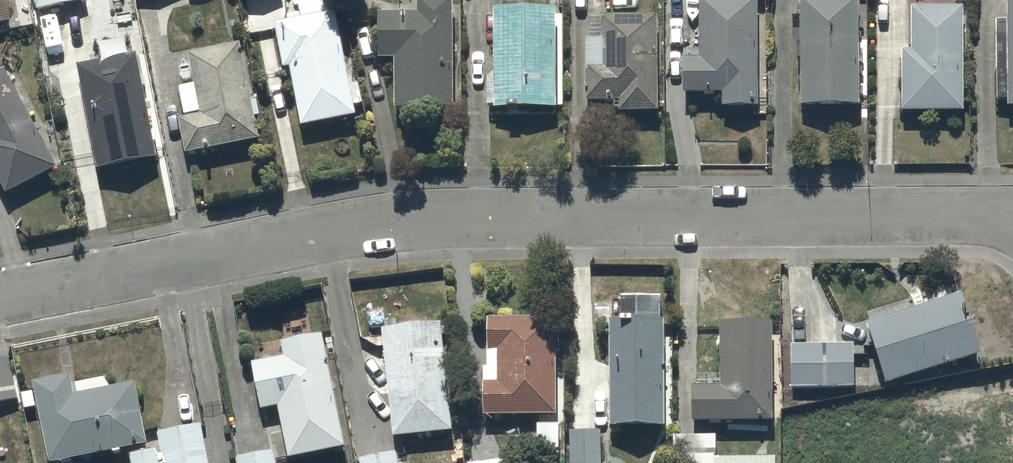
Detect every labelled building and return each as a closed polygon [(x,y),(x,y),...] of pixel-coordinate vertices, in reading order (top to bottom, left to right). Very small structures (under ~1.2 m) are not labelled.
[(12,24),(7,0),(0,0),(0,26),(12,24)] [(37,13),(86,4),(85,0),(34,0),(37,13)] [(268,0),(241,0),(247,34),(273,29),(268,0)] [(291,71),(301,129),(357,119),(338,15),(330,16),(327,0),(299,5),(302,20),(275,25),(284,72),(291,71)] [(700,62),(685,62),(685,96),(723,96),(723,109),(758,110),(759,0),(700,0),(700,62)] [(379,15),(379,61),(396,61),(395,112),(453,112),(454,2),(417,1),(416,15),(379,15)] [(858,1),(800,1),(802,109),(860,110),(858,1)] [(1007,4),(1007,72),(998,72),(998,102),(1008,102),(1008,111),(1012,111),(1012,4),(1007,4)] [(964,9),(913,9),(912,52),(903,52),(903,113),(964,114),(964,9)] [(557,11),(495,12),(496,75),(488,75),(489,108),(495,107),(495,111),(558,110),(557,11)] [(658,18),(602,18),(602,22),(592,22),(592,41),(587,41),(587,103),(615,103),(616,111),(620,111),(620,116),(659,115),(658,18)] [(179,122),(187,157),(260,143),(256,120),(261,119),(258,103),(253,104),(241,46),(189,57),(195,88),(180,92),(186,117),(200,114),(201,117),(179,122)] [(78,68),(97,172),(157,162),(138,57),(78,68)] [(7,196),(58,171),(20,100),(24,98),(20,90),(16,92),(6,72),(0,75),(0,184),(7,196)] [(926,308),(868,326),(888,389),(982,359),(963,297),(954,300),(951,289),(923,297),(926,308)] [(557,321),(489,321),(489,370),(484,370),(484,418),(557,418),(557,321)] [(664,323),(609,324),(611,430),(666,429),(664,323)] [(772,324),(720,325),(721,389),(693,389),(694,426),(774,425),(772,324)] [(382,332),(393,442),(453,435),(442,326),(382,332)] [(278,410),(288,462),(347,451),(324,337),(281,346),(284,360),(252,366),(261,413),(278,410)] [(856,347),(792,348),(793,390),(857,389),(856,347)] [(18,402),(10,360),(0,362),(0,406),(18,402)] [(77,397),(74,398),(71,379),(33,386),(34,393),(21,395),(25,413),(38,410),(49,462),(70,462),(113,455),(113,457),(122,455),(121,453),(148,448),(136,385),(110,390),(77,397)] [(560,426),(538,426),(538,457),(560,457),(560,426)] [(202,427),(158,435),(162,455),(158,456),(157,451),(129,456),(130,462),(208,462),(202,427)] [(570,434),(571,462),(601,462),(600,433),(570,434)] [(674,439),(675,462),(776,462),(776,459),(717,460),(716,438),(674,439)] [(237,462),(277,462),(275,453),(236,459),(237,462)] [(398,453),(359,461),(359,462),(400,462),(398,453)]
